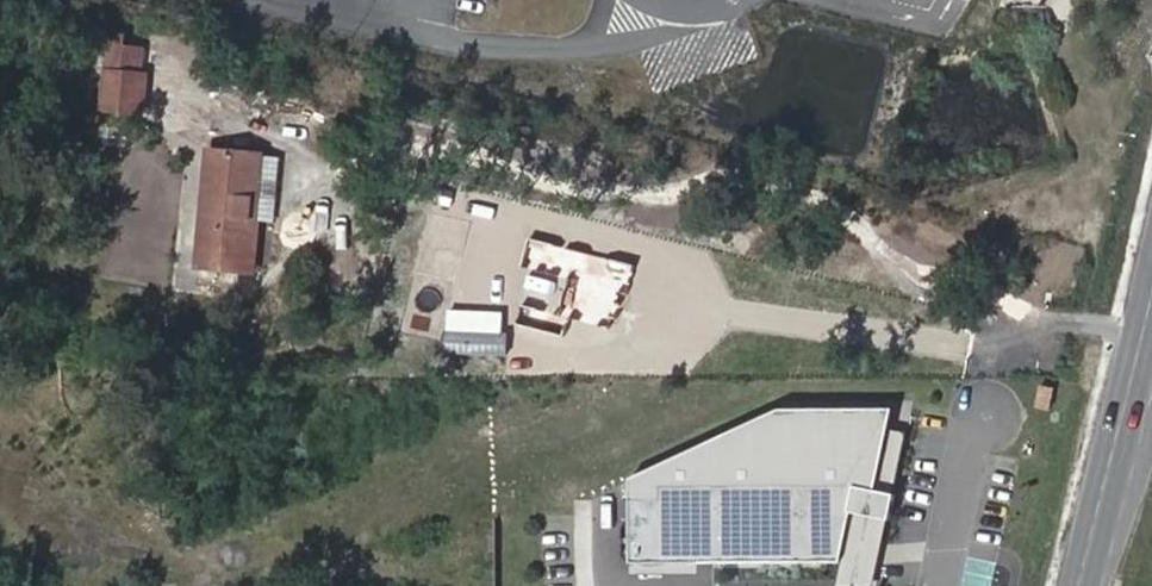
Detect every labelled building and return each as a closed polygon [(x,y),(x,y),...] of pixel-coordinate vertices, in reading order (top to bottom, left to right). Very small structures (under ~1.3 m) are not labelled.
[(120,48),(121,37),(111,36),(109,47),(120,48)] [(142,114),(146,76),(139,75),(141,50),(120,48),(109,47),(103,110),(142,114)] [(259,221),(265,155),(209,150),(198,267),(254,272),(259,221)] [(273,223),(279,156),(265,155),(259,221),(273,223)] [(1055,388),(1042,385),(1037,407),(1050,410),(1055,388)] [(781,409),(629,478),(630,574),(699,575),(699,564),(843,562),(838,585),(874,585),(880,559),(887,520),(891,521),(897,493),(879,490),(887,449),(894,409),(781,409)]
